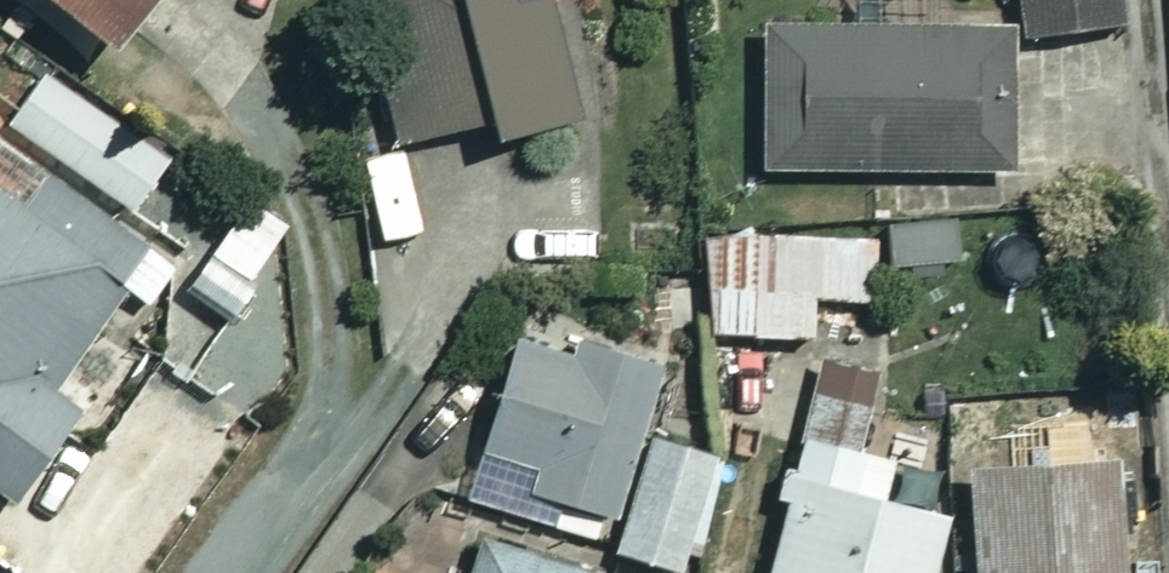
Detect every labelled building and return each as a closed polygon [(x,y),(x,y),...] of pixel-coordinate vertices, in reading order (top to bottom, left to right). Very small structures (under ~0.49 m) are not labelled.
[(118,46),(156,0),(63,0),(118,46)] [(405,142),(499,120),(503,137),(585,119),(558,0),(372,0),(405,142)] [(1120,0),(1022,0),(1025,35),(1123,26),(1120,0)] [(1014,26),(766,31),(770,172),(1017,166),(1014,26)] [(50,69),(0,140),(0,485),(20,499),(85,408),(55,386),(127,284),(153,302),(183,260),(130,223),(176,158),(50,69)] [(879,233),(712,237),(714,336),(823,333),(822,300),(881,299),(879,233)] [(667,369),(528,324),(471,497),(557,525),(566,497),(619,515),(667,369)] [(725,458),(660,437),(623,549),(688,570),(725,458)] [(804,438),(775,572),(942,572),(955,514),(891,500),(900,458),(804,438)] [(1125,460),(976,468),(982,572),(1131,572),(1125,460)] [(471,533),(459,572),(607,572),(471,533)]
